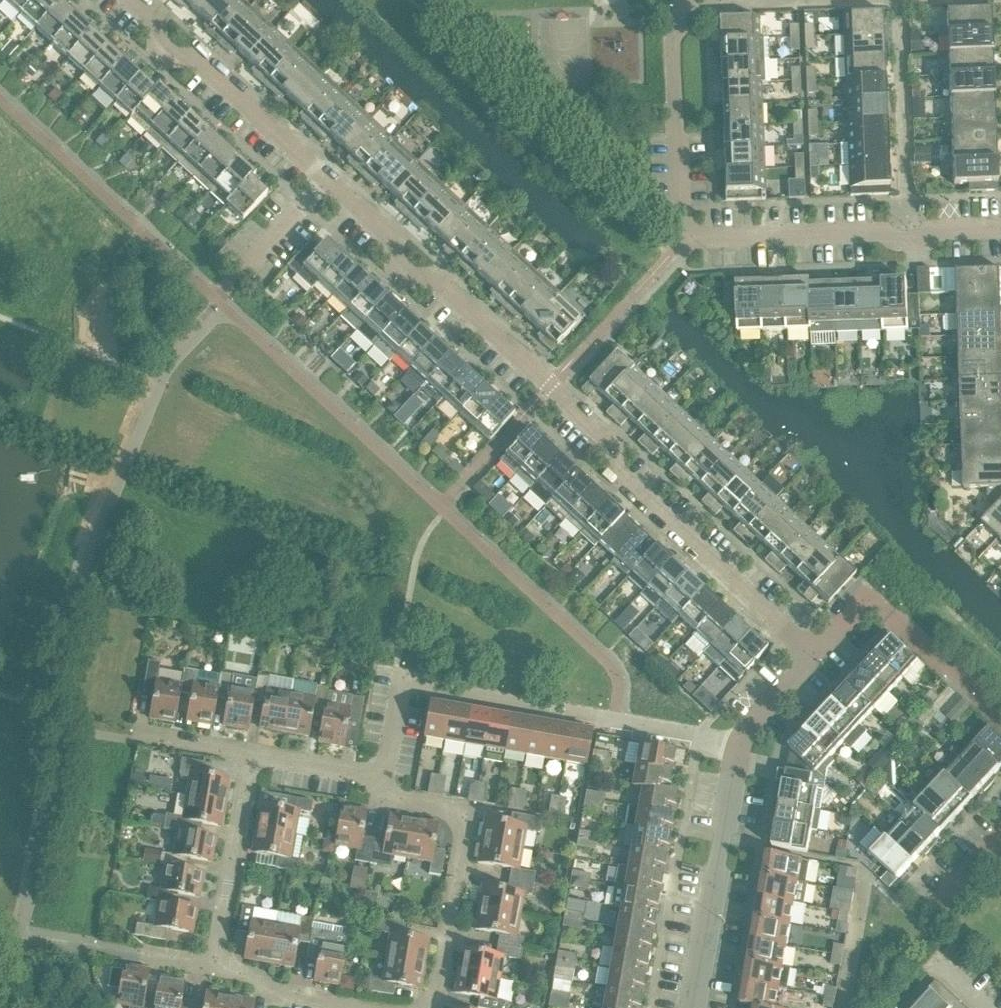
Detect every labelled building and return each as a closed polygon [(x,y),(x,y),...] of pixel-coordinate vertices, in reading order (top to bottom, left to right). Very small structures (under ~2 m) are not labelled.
[(32,0),(5,0),(20,14),(32,0)] [(62,0),(32,0),(20,14),(36,29),(62,0)] [(75,17),(65,8),(69,3),(66,0),(62,0),(36,29),(51,43),(75,17)] [(212,0),(171,0),(182,10),(187,4),(198,15),(212,0)] [(250,7),(242,0),(212,0),(198,15),(210,25),(204,31),(217,42),(250,7)] [(246,59),(274,29),(250,7),(217,42),(229,54),(235,48),(246,59)] [(991,31),(991,12),(990,8),(946,10),(947,28),(940,28),(940,33),(991,31)] [(884,34),(883,12),(843,14),(844,36),(884,34)] [(67,58),(95,27),(90,23),(86,27),(75,17),(51,43),(67,58)] [(759,39),(758,17),(718,18),(719,41),(759,39)] [(798,38),(798,25),(789,26),(789,38),(798,38)] [(813,37),(813,25),(804,25),(804,38),(813,37)] [(83,73),(107,47),(96,37),(101,32),(95,27),(67,58),(83,73)] [(265,87),(298,51),(274,29),(246,59),(257,69),(252,75),(265,87)] [(992,52),(991,31),(940,33),(940,38),(947,38),(948,54),(992,52)] [(884,56),(884,34),(844,36),(844,58),(884,56)] [(814,50),(813,37),(804,38),(805,50),(814,50)] [(799,50),(798,38),(789,38),(790,51),(799,50)] [(768,39),(759,39),(719,41),(720,62),(769,60),(768,39)] [(99,87),(127,57),(122,52),(117,56),(107,47),(83,73),(99,87)] [(294,103),(321,73),(298,51),(265,87),(277,98),(282,93),(294,103)] [(993,74),(992,52),(948,54),(949,71),(941,71),(941,76),(993,74)] [(885,78),(884,56),(844,58),(845,79),(885,78)] [(115,102),(139,76),(128,66),(132,62),(127,57),(99,87),(115,102)] [(721,84),(761,82),(769,82),(769,60),(720,62),(721,84)] [(800,81),(799,68),(791,69),(791,81),(800,81)] [(815,80),(814,68),(805,68),(806,81),(815,80)] [(312,131),(345,96),(321,73),(294,103),(305,114),(300,119),(312,131)] [(994,95),(993,74),(941,76),(941,81),(949,81),(950,97),(994,95)] [(131,117),(159,87),(153,81),(149,86),(139,76),(115,102),(131,117)] [(886,99),(885,78),(845,79),(846,101),(886,99)] [(815,93),(815,80),(806,81),(806,93),(815,93)] [(800,94),(800,81),(791,81),(792,94),(800,94)] [(721,105),(761,104),(761,82),(721,84),(721,105)] [(145,133),(179,97),(174,92),(170,96),(159,87),(131,117),(129,118),(145,133)] [(995,117),(994,95),(950,97),(950,114),(943,114),(943,119),(995,117)] [(341,147),(369,118),(345,96),(312,131),(325,142),(330,137),(341,147)] [(161,148),(190,116),(180,106),(184,102),(179,97),(145,133),(161,148)] [(887,121),(886,99),(846,101),(847,122),(887,121)] [(762,125),(761,104),(721,105),(722,127),(762,125)] [(816,124),(816,111),(807,111),(808,124),(816,124)] [(801,125),(801,112),(792,112),(792,125),(801,125)] [(177,163),(211,126),(205,121),(201,126),(190,116),(161,148),(177,163)] [(996,139),(995,117),(943,119),(943,124),(951,124),(951,140),(996,139)] [(360,175),(393,139),(369,118),(341,147),(353,158),(348,163),(360,175)] [(888,142),(887,121),(847,122),(848,144),(888,142)] [(817,136),(816,124),(808,124),(808,137),(817,136)] [(763,147),(762,125),(722,127),(723,149),(763,147)] [(802,137),(801,125),(792,125),(793,137),(802,137)] [(193,177),(222,145),(212,136),(216,131),(211,126),(177,163),(193,177)] [(389,191),(417,162),(393,139),(360,175),(372,187),(378,181),(389,191)] [(996,160),(996,139),(951,140),(952,157),(944,157),(944,162),(996,160)] [(889,164),(888,142),(848,144),(840,144),(841,166),(849,166),(889,164)] [(209,192),(242,155),(237,151),(233,155),(222,145),(193,177),(209,192)] [(764,169),(763,147),(723,149),(724,170),(764,169)] [(818,167),(818,154),(809,154),(809,167),(818,167)] [(225,204),(253,174),(244,165),(248,160),(242,155),(209,192),(225,207),(226,205),(225,204)] [(803,168),(803,155),(794,155),(794,168),(803,168)] [(997,180),(996,160),(944,162),(945,167),(952,167),(953,185),(968,184),(968,192),(998,191),(997,180)] [(408,219),(441,184),(417,162),(389,191),(400,202),(395,208),(408,219)] [(890,195),(889,171),(889,164),(849,166),(850,188),(850,196),(890,195)] [(818,179),(818,167),(809,167),(810,180),(818,179)] [(804,180),(803,168),(794,168),(795,180),(804,180)] [(765,200),(764,169),(724,170),(725,202),(765,200)] [(242,220),(267,194),(255,184),(259,179),(253,174),(225,204),(226,205),(242,220)] [(437,236),(465,206),(441,184),(408,219),(420,231),(425,225),(437,236)] [(455,264),(488,228),(465,206),(437,236),(448,247),(443,252),(455,264)] [(484,280),(512,250),(488,228),(455,264),(468,275),(473,270),(484,280)] [(310,289),(345,252),(340,247),(336,251),(326,241),(319,248),(311,240),(286,267),(310,289)] [(503,308),(536,272),(512,250),(484,280),(496,291),(490,296),(503,308)] [(332,296),(357,270),(347,261),(350,257),(345,252),(310,289),(311,290),(318,282),(332,296)] [(932,294),(930,269),(918,270),(919,295),(932,294)] [(1000,272),(1000,269),(956,271),(957,288),(949,289),(949,293),(1000,292),(1000,282),(1000,272)] [(340,317),(375,280),(369,275),(366,279),(357,270),(332,296),(347,309),(340,317)] [(532,324),(559,294),(536,272),(503,308),(515,319),(521,314),(532,324)] [(787,330),(785,275),(784,275),(785,280),(770,281),(769,276),(761,276),(763,331),(787,330)] [(810,329),(809,279),(794,280),(794,275),(785,275),(787,330),(810,329)] [(763,331),(761,276),(760,276),(760,281),(745,282),(745,277),(736,277),(736,283),(724,284),(725,313),(737,313),(738,332),(763,331)] [(920,320),(919,295),(907,295),(907,280),(890,281),(890,276),(882,277),(884,331),(909,330),(908,320),(920,320)] [(884,331),(882,277),(881,277),(881,282),(866,282),(866,277),(858,278),(860,332),(884,331)] [(835,333),(833,278),(833,283),(818,284),(818,279),(809,279),(810,329),(811,334),(835,333)] [(860,332),(858,278),(857,278),(857,282),(842,283),(842,278),(833,278),(835,333),(860,332)] [(355,331),(387,297),(377,288),(380,285),(375,280),(340,317),(355,331)] [(949,293),(950,298),(957,298),(958,314),(1000,313),(1000,292),(949,293)] [(551,352),(584,317),(559,294),(532,324),(543,335),(538,340),(551,352)] [(372,346),(403,313),(387,297),(355,331),(372,346)] [(389,362),(396,354),(420,328),(403,313),(372,346),(389,362)] [(958,314),(958,331),(951,332),(951,336),(1000,335),(1000,313),(958,314)] [(411,368),(438,339),(433,334),(430,337),(420,328),(396,354),(411,368)] [(951,336),(951,342),(959,341),(959,357),(1000,356),(1000,335),(951,336)] [(420,388),(450,356),(440,347),(443,344),(438,339),(411,368),(405,374),(420,388)] [(605,397),(637,362),(635,360),(630,365),(616,352),(580,390),(588,398),(593,392),(593,389),(596,389),(605,397)] [(442,398),(467,372),(450,356),(420,388),(437,404),(442,398)] [(959,357),(960,375),(952,375),(953,380),(1000,378),(1000,356),(959,357)] [(613,420),(648,382),(635,369),(640,364),(637,362),(605,397),(613,405),(613,409),(610,409),(605,413),(613,420)] [(459,413),(483,387),(467,372),(442,398),(459,413)] [(953,380),(953,385),(961,385),(961,402),(1000,400),(1000,378),(953,380)] [(636,426),(664,396),(648,382),(613,420),(620,427),(624,422),(624,419),(628,419),(636,426)] [(474,427),(502,397),(496,392),(493,396),(483,387),(459,413),(474,427)] [(644,450),(680,411),(664,396),(636,426),(645,434),(645,438),(641,438),(637,443),(644,450)] [(489,441),(514,415),(504,406),(507,402),(502,397),(474,427),(489,441)] [(961,402),(962,418),(954,419),(954,423),(1000,422),(1000,400),(961,402)] [(668,456),(696,426),(680,411),(644,450),(652,456),(656,452),(655,448),(659,448),(668,456)] [(954,423),(954,429),(962,428),(963,445),(1000,443),(1000,422),(954,423)] [(676,479),(712,441),(696,426),(668,456),(677,464),(677,468),(673,468),(669,472),(676,479)] [(514,475),(547,440),(542,435),(539,439),(529,429),(499,461),(514,475)] [(529,489),(559,457),(549,448),(553,445),(547,440),(514,475),(529,489)] [(700,485),(728,455),(712,441),(676,479),(683,486),(688,481),(687,477),(691,477),(700,485)] [(963,445),(963,462),(956,462),(956,467),(1000,465),(1000,443),(963,445)] [(708,509),(744,470),(728,455),(700,485),(709,493),(709,497),(705,497),(701,502),(708,509)] [(551,499),(576,473),(559,457),(529,489),(529,490),(528,491),(545,507),(552,499),(551,499)] [(956,467),(956,472),(964,471),(964,489),(987,488),(987,501),(995,508),(1000,501),(1000,465),(956,467)] [(732,515),(760,485),(744,470),(708,509),(715,515),(720,511),(719,507),(723,507),(732,515)] [(568,514),(592,488),(576,473),(551,499),(552,499),(568,514)] [(481,481),(474,488),(486,500),(493,492),(481,481)] [(740,538),(775,500),(760,485),(732,515),(740,523),(740,527),(737,527),(732,531),(740,538)] [(579,533),(611,499),(605,494),(602,497),(592,488),(568,514),(563,519),(579,533)] [(497,492),(487,502),(494,509),(504,498),(497,492)] [(598,543),(623,516),(613,507),(616,504),(611,499),(579,533),(593,546),(597,542),(598,543)] [(763,544),(791,514),(775,500),(740,538),(747,545),(751,540),(751,536),(755,536),(763,544)] [(1000,535),(1000,501),(995,508),(995,509),(977,529),(981,533),(986,527),(998,538),(1000,535)] [(503,517),(502,518),(512,528),(513,527),(518,522),(508,512),(503,517)] [(771,567),(807,529),(791,514),(763,544),(772,552),(772,556),(768,556),(764,561),(771,567)] [(615,558),(639,532),(623,516),(598,543),(615,558)] [(519,533),(517,534),(526,543),(528,542),(533,537),(524,528),(519,533)] [(795,574),(823,544),(807,529),(771,567),(779,574),(783,570),(783,566),(787,566),(795,574)] [(627,578),(656,547),(639,532),(615,558),(611,562),(627,578)] [(803,597),(839,558),(823,544),(795,574),(804,582),(804,586),(800,585),(796,590),(803,597)] [(541,554),(542,556),(544,556),(551,556),(550,547),(541,547),(541,554)] [(642,591),(674,557),(669,553),(666,556),(656,547),(627,578),(642,591)] [(655,608),(686,575),(676,566),(679,562),(674,557),(642,591),(640,594),(655,608)] [(827,604),(855,574),(839,558),(803,597),(810,604),(815,599),(814,595),(818,595),(827,604)] [(566,563),(560,569),(567,575),(573,569),(566,563)] [(575,567),(573,569),(567,575),(576,583),(580,579),(579,571),(575,567)] [(678,617),(703,590),(686,575),(655,608),(671,624),(678,617)] [(695,632),(719,606),(703,590),(678,617),(695,632)] [(604,603),(599,608),(606,615),(609,611),(610,608),(604,603)] [(706,649),(737,616),(732,611),(729,615),(719,606),(695,632),(692,636),(706,649)] [(620,613),(612,621),(621,630),(629,621),(620,613)] [(721,664),(749,633),(739,625),(743,621),(737,616),(706,649),(706,650),(721,664)] [(734,684),(766,649),(749,633),(721,664),(717,668),(734,684)] [(643,635),(635,643),(644,650),(651,642),(643,635)] [(919,662),(893,638),(878,654),(904,678),(919,662)] [(659,651),(652,658),(662,668),(669,660),(659,651)] [(904,678),(878,654),(868,665),(864,661),(859,667),(889,694),(904,678)] [(679,669),(669,660),(662,668),(672,677),(679,669)] [(179,694),(183,673),(159,668),(160,663),(148,661),(142,691),(154,693),(150,719),(174,723),(179,694)] [(898,702),(889,694),(859,667),(855,672),(858,675),(848,686),(874,710),(875,709),(884,717),(898,702)] [(216,698),(218,687),(194,683),(196,671),(184,669),(183,673),(179,694),(191,696),(186,721),(211,726),(216,698)] [(253,701),(256,680),(220,673),(218,687),(216,698),(228,700),(223,726),(247,730),(253,701)] [(283,732),(292,682),(290,693),(266,689),(269,678),(257,675),(256,680),(253,701),(264,703),(260,728),(283,732)] [(688,681),(683,687),(692,696),(697,690),(688,681)] [(324,713),(327,692),(328,688),(292,682),(283,732),(307,737),(312,711),(324,713)] [(860,726),(874,710),(848,686),(834,701),(860,726)] [(359,724),(364,699),(327,692),(324,713),(318,743),(343,747),(347,721),(359,724)] [(957,694),(940,712),(954,724),(970,707),(957,694)] [(710,695),(702,705),(710,713),(719,704),(710,695)] [(867,733),(860,726),(834,701),(818,718),(844,742),(851,749),(867,733)] [(445,741),(451,706),(430,702),(424,738),(445,741)] [(465,745),(471,710),(451,706),(445,741),(465,745)] [(485,749),(491,713),(471,710),(465,745),(485,749)] [(505,752),(511,717),(491,713),(485,749),(505,752)] [(525,756),(531,720),(511,717),(505,752),(525,756)] [(844,742),(818,718),(809,728),(806,725),(801,730),(830,757),(844,742)] [(544,759),(551,724),(531,720),(525,756),(544,759)] [(565,763),(571,727),(551,724),(544,759),(565,763)] [(585,766),(592,731),(571,727),(565,763),(585,766)] [(990,728),(975,744),(1000,768),(1000,738),(990,728)] [(830,757),(801,730),(796,735),(799,738),(790,749),(787,771),(822,777),(825,781),(827,769),(835,762),(830,758),(830,757)] [(1000,768),(975,744),(960,760),(990,787),(994,782),(991,779),(1000,768)] [(671,772),(675,752),(639,745),(636,766),(671,772)] [(610,761),(612,754),(593,751),(592,758),(610,761)] [(990,787),(960,760),(954,755),(940,770),(946,775),(945,776),(971,800),(981,790),(985,793),(990,787)] [(609,769),(610,761),(592,758),(590,766),(609,769)] [(225,803),(230,779),(204,774),(206,763),(181,759),(179,770),(191,772),(187,796),(177,794),(225,803)] [(667,792),(671,772),(636,766),(632,787),(641,788),(667,792)] [(820,810),(825,781),(822,777),(787,771),(778,769),(776,782),(784,784),(781,796),(777,795),(775,803),(820,810)] [(435,795),(438,776),(430,775),(427,793),(435,795)] [(442,796),(445,777),(438,776),(435,795),(442,796)] [(971,800),(945,776),(931,792),(957,816),(971,800)] [(475,802),(478,783),(471,782),(467,800),(475,802)] [(482,803),(486,785),(478,783),(475,802),(482,803)] [(673,814),(677,793),(667,792),(641,788),(638,807),(673,814)] [(515,809),(518,791),(511,789),(508,808),(515,809)] [(523,810),(526,792),(518,791),(515,809),(523,810)] [(603,802),(604,794),(586,791),(585,798),(603,802)] [(957,816),(931,792),(916,807),(942,832),(957,816)] [(221,827),(225,803),(177,794),(173,815),(165,814),(163,829),(177,831),(194,834),(196,822),(221,827)] [(555,816),(558,798),(551,796),(548,815),(555,816)] [(295,835),(299,812),(310,813),(312,802),(287,797),(285,808),(260,804),(256,828),(295,835)] [(563,817),(566,799),(558,798),(555,816),(563,817)] [(602,809),(603,802),(585,798),(583,806),(602,809)] [(817,831),(821,811),(820,811),(820,810),(775,803),(774,810),(779,811),(776,825),(811,831),(812,830),(817,831)] [(634,828),(670,834),(673,814),(638,807),(638,808),(628,806),(625,826),(634,828)] [(362,837),(366,811),(342,807),(335,846),(356,849),(354,861),(369,864),(373,839),(362,837)] [(942,832),(916,807),(901,823),(931,851),(936,845),(932,842),(942,832)] [(522,848),(525,831),(539,833),(542,819),(511,813),(509,824),(485,819),(481,841),(522,848)] [(407,858),(414,819),(390,815),(385,841),(373,839),(369,864),(390,867),(392,856),(407,858)] [(433,849),(438,824),(414,819),(407,858),(430,862),(428,874),(440,876),(445,851),(433,849)] [(931,851),(901,823),(897,819),(882,835),(913,863),(923,853),(926,856),(931,851)] [(808,853),(811,831),(776,825),(772,847),(808,853)] [(290,858),(295,835),(256,828),(251,852),(277,857),(275,868),(300,872),(302,861),(290,858)] [(631,848),(666,854),(670,834),(634,828),(631,848)] [(211,862),(215,838),(194,834),(177,831),(173,855),(161,853),(159,865),(164,866),(183,869),(186,858),(211,862)] [(596,842),(597,834),(579,831),(578,838),(596,842)] [(913,863),(882,835),(867,851),(898,880),(913,863)] [(595,849),(596,842),(578,838),(576,846),(595,849)] [(519,869),(522,848),(481,841),(477,863),(511,869),(509,880),(534,884),(536,872),(519,869)] [(663,874),(666,854),(631,848),(627,868),(663,874)] [(806,884),(810,862),(768,854),(764,877),(806,884)] [(199,897),(203,873),(183,869),(164,866),(160,890),(148,888),(146,900),(158,902),(171,904),(173,893),(199,897)] [(659,894),(663,874),(627,868),(624,888),(659,894)] [(856,880),(858,870),(848,868),(846,878),(856,880)] [(589,882),(590,875),(572,871),(570,879),(589,882)] [(804,906),(808,884),(806,884),(764,877),(760,898),(804,906)] [(588,890),(589,882),(570,879),(569,886),(588,890)] [(520,915),(523,894),(532,895),(534,884),(509,880),(507,890),(482,886),(478,908),(520,915)] [(656,915),(659,894),(624,888),(620,908),(656,915)] [(791,925),(794,904),(760,898),(757,919),(791,925)] [(197,909),(171,904),(158,902),(154,926),(136,923),(134,935),(165,941),(167,929),(192,934),(197,909)] [(850,914),(852,904),(842,902),(840,912),(850,914)] [(268,963),(277,913),(242,907),(237,932),(249,934),(244,959),(268,963)] [(516,936),(520,915),(478,908),(474,929),(499,934),(497,944),(522,949),(524,938),(516,936)] [(652,935),(656,915),(620,908),(617,928),(652,935)] [(582,922),(583,915),(565,911),(563,919),(582,922)] [(848,923),(850,914),(840,912),(839,922),(848,923)] [(307,954),(311,929),(313,919),(277,913),(268,963),(292,968),(297,942),(308,944),(306,954),(307,954)] [(424,965),(429,941),(403,936),(405,924),(375,919),(372,931),(390,934),(386,958),(424,965)] [(581,930),(582,922),(563,919),(562,926),(581,930)] [(787,946),(791,925),(757,919),(753,940),(787,946)] [(648,955),(652,935),(617,928),(613,949),(648,955)] [(338,986),(345,947),(330,944),(332,933),(311,929),(307,954),(318,956),(314,982),(338,986)] [(783,968),(787,946),(753,940),(749,962),(783,968)] [(499,978),(503,957),(520,960),(522,949),(497,944),(495,955),(461,949),(458,971),(499,978)] [(843,956),(844,946),(835,945),(833,954),(843,956)] [(645,974),(648,955),(613,949),(610,968),(645,974)] [(575,962),(576,955),(558,952),(556,959),(575,962)] [(841,966),(843,956),(833,954),(831,964),(841,966)] [(420,988),(424,965),(386,958),(381,981),(370,979),(368,991),(393,996),(395,984),(420,988)] [(574,970),(575,962),(556,959),(555,967),(574,970)] [(787,990),(791,969),(783,968),(749,962),(745,983),(779,989),(787,990)] [(145,991),(148,970),(124,966),(123,971),(111,969),(108,987),(120,990),(117,1004),(128,1007),(154,1007),(157,993),(145,991)] [(641,995),(645,974),(610,968),(606,989),(641,995)] [(499,978),(458,971),(454,993),(479,997),(477,1007),(502,1007),(504,1001),(495,1000),(499,978)] [(184,982),(159,978),(157,993),(154,1007),(181,1007),(179,1007),(184,982)] [(937,981),(922,996),(925,999),(916,1007),(966,1007),(937,981)] [(779,989),(745,983),(741,1005),(756,1007),(762,1007),(776,1007),(779,989)] [(835,999),(837,989),(827,987),(825,997),(835,999)] [(641,995),(606,989),(603,1007),(639,1007),(641,995)] [(230,996),(206,992),(203,1007),(228,1007),(230,996)] [(568,1003),(569,995),(551,992),(549,999),(568,1003)] [(254,1001),(230,996),(228,1007),(253,1007),(254,1001)] [(835,999),(825,997),(824,1007),(830,1007),(833,1007),(835,999)] [(568,1003),(549,999),(548,1007),(555,1007),(567,1007),(568,1003)]
